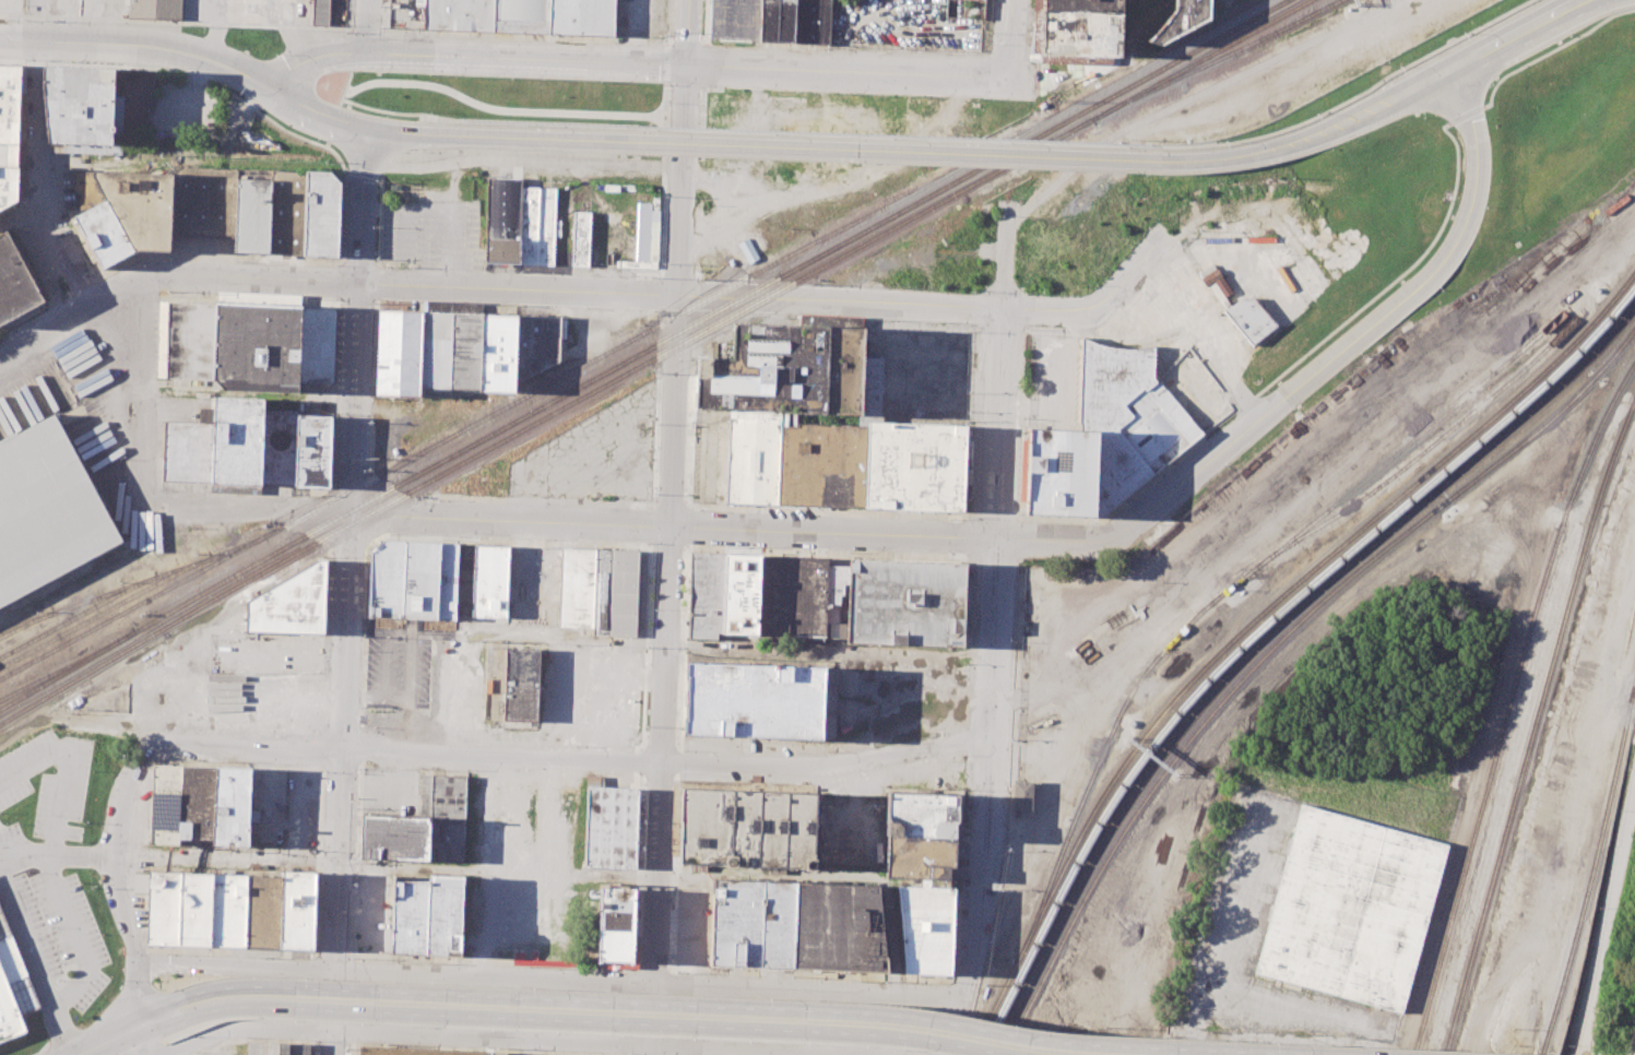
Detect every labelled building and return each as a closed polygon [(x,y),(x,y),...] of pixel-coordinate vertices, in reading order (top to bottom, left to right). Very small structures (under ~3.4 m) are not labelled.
[(180,19),(181,0),(128,0),(128,17),(180,19)] [(329,0),(312,0),(312,24),(328,24),(329,0)] [(425,28),(494,32),(494,0),(425,0),(425,28)] [(494,32),(549,34),(551,0),(494,0),(494,32)] [(615,0),(551,0),(549,34),(614,35),(615,0)] [(709,39),(759,40),(760,0),(709,0),(709,39)] [(759,40),(795,43),(796,0),(760,0),(759,40)] [(830,0),(796,0),(795,43),(829,44),(830,0)] [(1043,10),(1043,0),(1121,0),(1121,12),(1043,10)] [(1172,9),(1174,0),(1209,0),(1208,16),(1162,44),(1142,39),(1172,9)] [(1043,10),(1121,12),(1119,52),(1112,55),(1112,62),(1041,60),(1043,10)] [(22,64),(0,64),(0,143),(20,143),(22,64)] [(43,64),(43,81),(48,143),(114,144),(115,68),(43,64)] [(155,70),(143,144),(114,144),(115,68),(155,70)] [(20,143),(0,143),(0,165),(20,166),(20,143)] [(17,200),(0,210),(0,165),(20,166),(17,200)] [(235,236),(171,234),(173,173),(173,166),(238,168),(238,178),(235,236)] [(307,170),(272,169),(272,180),(269,253),(304,254),(307,170)] [(337,256),(341,173),(307,170),(304,254),(337,256)] [(171,234),(170,250),(139,249),(135,251),(106,200),(93,176),(93,171),(173,173),(171,234)] [(487,176),(485,262),(519,263),(521,187),(521,177),(487,176)] [(269,253),(234,251),(235,236),(238,178),(272,180),(269,253)] [(521,187),(556,188),(553,264),(519,263),(521,187)] [(135,251),(103,269),(74,216),(106,200),(135,251)] [(635,260),(657,261),(659,210),(651,210),(651,203),(636,202),(635,260)] [(573,211),(590,212),(589,266),(571,265),(573,211)] [(44,299),(0,324),(0,235),(8,230),(44,299)] [(737,242),(747,237),(759,258),(748,264),(737,242)] [(1216,269),(1211,261),(1195,271),(1200,278),(1216,269)] [(1220,276),(1221,275),(1216,269),(1200,278),(1206,285),(1213,281),(1220,276)] [(1224,296),(1231,292),(1220,276),(1213,281),(1213,282),(1224,296)] [(1225,309),(1209,285),(1213,282),(1224,296),(1231,305),(1225,309)] [(215,295),(300,297),(300,306),(298,380),(298,390),(212,387),(215,303),(215,295)] [(1252,345),(1276,324),(1253,297),(1241,297),(1231,305),(1225,309),(1223,310),(1252,345)] [(162,300),(215,303),(212,378),(158,375),(162,300)] [(300,306),(339,308),(334,381),(298,380),(300,306)] [(379,310),(420,311),(418,388),(418,395),(376,394),(379,310)] [(420,311),(452,312),(450,389),(418,388),(420,311)] [(482,313),(452,312),(450,389),(479,389),(482,313)] [(482,313),(516,315),(513,392),(478,391),(479,389),(482,313)] [(516,315),(567,317),(566,339),(558,339),(558,359),(514,383),(516,315)] [(694,408),(696,356),(731,357),(732,322),(827,327),(824,413),(778,411),(728,410),(694,408)] [(824,413),(827,327),(863,328),(861,356),(860,415),(857,415),(824,413)] [(1079,430),(1080,337),(1090,342),(1103,345),(1116,348),(1132,349),(1142,348),(1154,345),(1154,376),(1158,379),(1202,431),(1102,514),(1093,517),(1094,431),(1079,430)] [(861,356),(884,356),(882,422),(867,422),(867,426),(857,425),(857,415),(860,415),(861,356)] [(213,395),(263,396),(261,484),(210,482),(213,395)] [(728,410),(778,411),(778,423),(774,503),(725,502),(728,410)] [(263,411),(296,412),(294,485),(261,484),(263,411)] [(296,415),(331,415),(330,487),(294,485),(296,415)] [(123,543),(0,609),(0,448),(57,417),(123,543)] [(965,425),(961,509),(865,507),(867,426),(867,422),(882,422),(965,425)] [(163,481),(165,423),(212,424),(210,482),(163,481)] [(778,423),(857,425),(867,426),(865,507),(774,503),(778,423)] [(1027,428),(1053,429),(1079,430),(1094,431),(1093,517),(1064,515),(1022,514),(1027,428)] [(366,615),(369,549),(381,540),(404,541),(400,617),(366,615)] [(404,541),(440,542),(437,618),(400,617),(404,541)] [(440,542),(458,543),(454,619),(437,618),(440,542)] [(458,543),(475,544),(472,619),(454,619),(458,543)] [(475,544),(510,545),(508,623),(472,621),(475,544)] [(561,546),(595,548),(592,627),(558,626),(561,546)] [(592,635),(607,636),(611,548),(595,548),(592,627),(592,635)] [(611,548),(639,549),(636,637),(607,636),(611,548)] [(691,553),(724,554),(722,632),(716,633),(716,638),(689,637),(691,553)] [(724,554),(760,555),(758,635),(722,632),(724,554)] [(760,555),(828,557),(828,565),(826,621),(826,636),(758,635),(760,555)] [(850,558),(964,564),(962,645),(848,641),(849,583),(849,566),(850,558)] [(242,631),(245,602),(317,560),(323,559),(320,635),(242,631)] [(828,565),(849,566),(849,583),(843,583),(843,594),(840,594),(839,623),(826,621),(828,565)] [(506,648),(540,648),(537,721),(503,720),(506,648)] [(686,662),(824,667),(821,738),(684,733),(686,662)] [(152,763),(182,766),(179,818),(191,818),(190,838),(179,838),(179,844),(150,844),(152,763)] [(182,766),(216,767),(213,840),(190,838),(191,818),(179,818),(182,766)] [(216,767),(251,768),(249,845),(213,844),(213,840),(216,767)] [(433,774),(422,774),(419,818),(430,818),(433,774)] [(428,862),(463,863),(466,775),(433,774),(430,818),(428,862)] [(587,786),(583,866),(636,867),(639,789),(587,786)] [(786,791),(682,787),(679,863),(784,866),(786,791)] [(786,791),(816,792),(814,867),(784,866),(786,791)] [(888,792),(957,794),(955,838),(887,834),(888,792)] [(1301,804),(1447,844),(1401,1011),(1254,971),(1301,804)] [(363,815),(419,818),(430,818),(428,862),(360,858),(363,815)] [(887,834),(886,878),(953,880),(955,838),(887,834)] [(149,870),(145,944),(210,946),(212,874),(149,870)] [(280,948),(312,949),(315,872),(282,870),(282,876),(280,948)] [(210,946),(244,947),(246,875),(212,874),(210,946)] [(461,956),(464,876),(427,874),(427,879),(391,877),(388,952),(461,956)] [(244,947),(280,948),(282,876),(246,875),(244,947)] [(712,878),(795,881),(792,969),(710,965),(712,878)] [(795,881),(877,885),(886,973),(792,969),(795,881)] [(896,886),(903,972),(950,973),(952,887),(896,886)] [(632,964),(636,888),(600,887),(597,963),(632,964)] [(0,907),(0,939),(11,935),(0,907)] [(21,1012),(9,983),(26,975),(11,935),(0,939),(0,1042),(27,1031),(21,1012)] [(26,975),(38,1006),(21,1012),(9,983),(26,975)] [(309,1043),(309,1054),(246,1054),(247,1041),(309,1043)] [(359,1054),(507,1054),(507,1052),(359,1045),(359,1054)]
